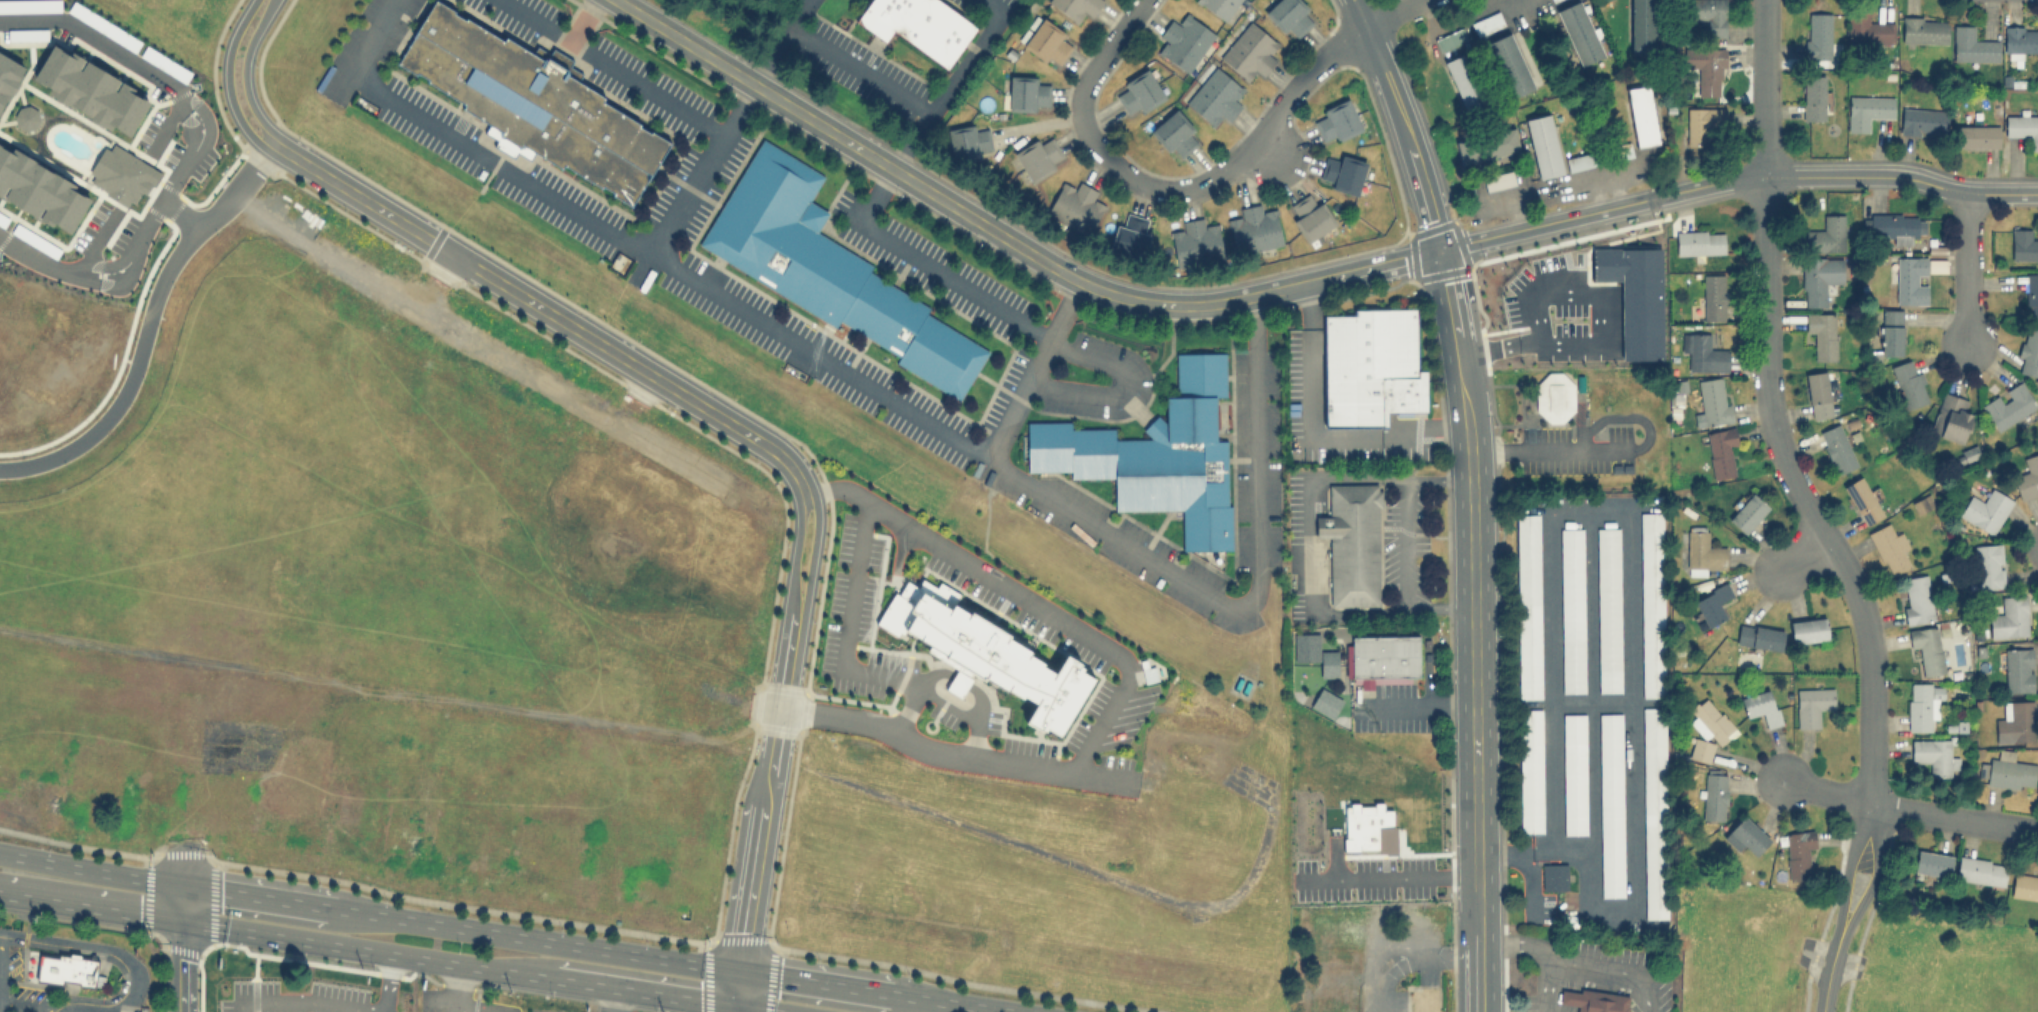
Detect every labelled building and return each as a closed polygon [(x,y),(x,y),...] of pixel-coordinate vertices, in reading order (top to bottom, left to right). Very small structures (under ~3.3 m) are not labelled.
[(398,63),(436,0),(443,0),(457,9),(456,11),(466,17),(467,15),(505,39),(508,35),(545,57),(551,48),(573,61),(567,71),(607,95),(605,98),(641,121),(639,124),(652,132),(654,129),(671,139),(631,204),(565,163),(562,168),(534,151),(529,158),(518,151),(514,158),(494,146),(497,139),(485,132),(489,125),(463,109),(466,104),(398,63)] [(947,68),(976,24),(940,0),(869,0),(855,21),(885,41),(891,31),(947,68)] [(1076,22),(1082,13),(1090,18),(1102,0),(1048,0),(1047,2),(1076,22)] [(1240,0),(1193,0),(1225,22),(1240,0)] [(1284,35),(1288,31),(1294,38),(1316,19),(1300,0),(1276,0),(1263,11),(1284,35)] [(1603,56),(1581,0),(1578,0),(1556,9),(1579,66),(1603,56)] [(1630,52),(1654,52),(1654,0),(1630,0),(1630,52)] [(1686,20),(1705,20),(1705,36),(1724,36),(1724,0),(1686,0),(1686,20)] [(1476,36),(1503,23),(1497,10),(1470,23),(1476,36)] [(1868,11),(1848,11),(1848,43),(1892,43),(1892,22),(1868,22),(1868,11)] [(1831,59),(1831,12),(1806,12),(1806,59),(1831,59)] [(1188,73),(1215,32),(1186,13),(1179,23),(1171,17),(1158,36),(1165,41),(1158,53),(1188,73)] [(1074,38),(1040,17),(1022,47),(1057,67),(1074,38)] [(1947,43),(1947,18),(1902,18),(1902,43),(1947,43)] [(1277,42),(1249,19),(1219,58),(1247,80),(1254,71),(1261,76),(1276,57),(1269,52),(1277,42)] [(1974,38),(1974,25),(1953,25),(1953,60),(1999,60),(1999,38),(1974,38)] [(2004,26),(2004,58),(2022,57),(2022,53),(2037,53),(2037,26),(2004,26)] [(1468,42),(1463,27),(1435,37),(1440,51),(1468,42)] [(1533,88),(1511,31),(1486,41),(1508,98),(1533,88)] [(149,100),(132,92),(135,86),(84,61),(85,60),(52,44),(34,79),(50,87),(47,95),(113,127),(132,136),(149,100)] [(1723,48),(1684,48),(1684,67),(1697,67),(1697,95),(1722,96),(1723,48)] [(0,52),(0,115),(26,66),(0,52)] [(1462,109),(1483,101),(1464,52),(1443,61),(1462,109)] [(1227,122),(1243,102),(1236,97),(1243,87),(1213,64),(1183,102),(1212,125),(1219,116),(1227,122)] [(1112,88),(1128,116),(1167,95),(1152,66),(1112,88)] [(1824,75),(1802,75),(1802,120),(1824,120),(1824,75)] [(1048,76),(1009,76),(1009,93),(1003,93),(1003,109),(1048,110),(1048,76)] [(1658,143),(1649,85),(1627,88),(1636,147),(1658,143)] [(1848,93),(1848,131),(1869,131),(1869,118),(1894,119),(1894,93),(1848,93)] [(1323,143),(1360,130),(1349,98),(1319,108),(1322,117),(1315,120),(1323,143)] [(33,132),(41,112),(21,104),(13,124),(33,132)] [(1149,130),(1176,161),(1202,139),(1175,108),(1149,130)] [(1725,108),(1686,108),(1686,144),(1706,144),(1706,127),(1725,127),(1725,108)] [(1945,134),(1946,108),(1901,108),(1900,134),(1945,134)] [(1562,173),(1550,113),(1525,118),(1538,178),(1562,173)] [(2005,115),(2005,136),(2030,136),(2030,150),(2037,150),(2037,114),(2005,115)] [(987,125),(977,127),(976,124),(948,128),(953,160),(991,154),(987,125)] [(1999,125),(1955,125),(1955,147),(1999,147),(1999,125)] [(1461,165),(1520,150),(1514,128),(1456,142),(1461,165)] [(1064,161),(1049,133),(1014,152),(1029,180),(1064,161)] [(699,244),(836,328),(841,320),(899,356),(896,362),(959,401),(989,351),(927,312),(931,305),(871,270),(873,265),(819,229),(827,212),(812,202),(824,176),(761,139),(699,244)] [(86,183),(127,205),(131,199),(135,202),(141,191),(148,195),(161,170),(108,142),(86,183)] [(90,198),(74,190),(77,183),(13,149),(11,151),(0,145),(0,197),(53,225),(54,224),(72,233),(90,198)] [(1568,171),(1597,165),(1594,151),(1565,157),(1568,171)] [(1356,194),(1365,162),(1327,152),(1318,183),(1356,194)] [(1515,186),(1514,172),(1484,174),(1485,188),(1515,186)] [(1046,215),(1090,238),(1106,205),(1095,199),(1098,191),(1079,182),(1076,188),(1063,181),(1046,215)] [(1284,209),(1307,241),(1335,223),(1313,189),(1284,209)] [(1276,209),(1263,212),(1261,203),(1239,207),(1241,217),(1229,219),(1236,254),(1282,245),(1276,209)] [(1150,234),(1145,232),(1148,218),(1127,213),(1123,226),(1117,224),(1110,249),(1144,257),(1150,234)] [(1844,213),(1823,213),(1823,229),(1805,229),(1805,251),(1844,251),(1844,213)] [(1869,213),(1868,236),(1892,236),(1892,242),(1914,242),(1915,233),(1924,233),(1924,214),(1869,213)] [(1171,231),(1176,270),(1223,264),(1218,223),(1203,225),(1202,218),(1182,220),(1183,230),(1171,231)] [(2037,259),(2037,238),(2031,238),(2031,228),(2011,228),(2011,260),(2037,259)] [(1724,254),(1724,231),(1676,231),(1677,254),(1724,254)] [(1842,257),(1802,257),(1802,306),(1826,306),(1826,282),(1842,282),(1842,257)] [(1926,281),(1927,281),(1927,257),(1896,257),(1896,303),(1926,303),(1926,281)] [(1929,271),(1945,270),(1944,259),(1929,259),(1929,271)] [(2037,318),(2037,273),(2026,273),(2026,318),(2037,318)] [(1724,320),(1724,274),(1701,274),(1701,320),(1724,320)] [(1326,317),(1356,317),(1356,309),(1419,309),(1419,370),(1427,370),(1427,410),(1389,410),(1389,428),(1326,428),(1326,317)] [(1901,309),(1880,309),(1880,355),(1901,355),(1901,309)] [(1834,313),(1806,313),(1806,333),(1814,333),(1815,360),(1835,360),(1834,313)] [(2037,380),(2037,329),(2024,327),(2017,377),(2037,380)] [(1681,352),(1688,353),(1688,370),(1727,371),(1727,349),(1709,348),(1709,333),(1682,332),(1681,352)] [(1028,423),(1072,422),(1072,428),(1114,428),(1115,439),(1152,438),(1143,430),(1157,414),(1167,423),(1167,397),(1178,397),(1177,353),(1226,353),(1227,396),(1217,396),(1218,441),(1227,441),(1228,506),(1233,506),(1234,549),(1183,549),(1183,509),(1117,510),(1116,477),(1072,478),(1072,470),(1029,471),(1028,423)] [(1916,371),(1912,359),(1891,365),(1904,408),(1929,400),(1920,370),(1916,371)] [(1811,418),(1832,415),(1826,370),(1805,373),(1811,418)] [(1548,371),(1560,371),(1573,384),(1573,408),(1561,421),(1548,422),(1535,408),(1535,384),(1548,371)] [(1722,377),(1698,379),(1701,411),(1694,412),(1695,425),(1732,422),(1730,403),(1724,403),(1722,377)] [(2005,390),(2010,398),(2002,403),(1997,395),(1980,405),(1996,431),(2037,406),(2021,380),(2005,390)] [(1963,442),(1972,413),(1964,410),(1967,399),(1942,392),(1930,433),(1963,442)] [(1818,432),(1837,474),(1857,465),(1838,423),(1818,432)] [(1712,478),(1734,475),(1730,448),(1736,447),(1734,427),(1706,431),(1712,478)] [(1979,455),(1975,446),(1960,451),(1964,461),(1979,455)] [(2023,458),(2027,471),(2012,476),(2020,500),(2037,494),(2037,453),(2023,458)] [(1842,486),(1864,525),(1883,515),(1861,475),(1842,486)] [(1330,485),(1381,484),(1381,607),(1330,607),(1330,536),(1317,537),(1317,515),(1330,515),(1330,485)] [(1970,494),(1958,515),(1992,534),(2012,499),(1990,487),(1982,501),(1970,494)] [(1743,533),(1768,508),(1752,493),(1727,518),(1743,533)] [(1918,515),(1935,507),(1928,493),(1911,502),(1918,515)] [(1641,513),(1663,513),(1664,697),(1642,697),(1641,513)] [(1515,515),(1538,515),(1540,697),(1518,697),(1515,515)] [(1888,574),(1909,565),(1890,522),(1869,531),(1888,574)] [(1706,574),(1706,569),(1725,569),(1725,546),(1708,546),(1708,526),(1687,526),(1687,574),(1706,574)] [(1618,527),(1620,692),(1599,692),(1597,527),(1618,527)] [(1584,693),(1562,693),(1561,528),(1583,528),(1584,693)] [(1977,588),(2004,587),(2001,543),(1975,545),(1977,588)] [(1934,619),(1925,574),(1901,579),(1905,601),(1902,602),(1907,624),(1934,619)] [(1065,653),(1080,662),(1079,665),(1083,667),(1081,670),(1093,677),(1058,735),(1046,728),(1044,731),(1040,728),(1039,730),(1024,721),(1034,703),(1022,696),(1020,699),(984,677),(981,683),(972,678),(967,687),(960,698),(944,688),(950,679),(956,668),(925,649),(929,644),(904,628),(901,632),(898,630),(895,635),(875,623),(894,592),(898,594),(906,580),(917,586),(922,578),(937,587),(940,581),(959,593),(953,603),(968,612),(969,611),(1009,635),(1008,637),(1045,659),(1042,665),(1053,672),(1065,653)] [(1693,598),(1705,626),(1727,616),(1721,604),(1733,599),(1726,583),(1693,598)] [(1990,637),(2028,636),(2026,595),(1998,596),(1999,616),(1989,616),(1990,637)] [(1790,620),(1791,642),(1827,639),(1826,617),(1790,620)] [(1781,649),(1783,628),(1738,624),(1736,645),(1781,649)] [(1908,629),(1911,650),(1921,649),(1924,674),(1943,672),(1938,625),(1908,629)] [(1352,636),(1421,635),(1422,684),(1353,685),(1352,636)] [(2004,692),(2032,692),(2032,648),(2004,648),(2004,692)] [(1320,651),(1338,651),(1338,678),(1321,678),(1320,651)] [(1157,681),(1155,665),(1150,665),(1149,659),(1141,660),(1144,682),(1157,681)] [(1908,731),(1931,731),(1931,698),(1943,698),(1943,684),(1908,684),(1908,731)] [(1321,688),(1343,701),(1333,718),(1311,705),(1321,688)] [(1740,696),(1746,719),(1759,716),(1762,728),(1780,724),(1771,688),(1740,696)] [(1796,727),(1819,727),(1819,710),(1833,710),(1833,688),(1796,688),(1796,727)] [(1709,733),(1720,745),(1737,730),(1705,695),(1690,709),(1696,716),(1689,721),(1704,738),(1709,733)] [(2032,700),(2004,700),(2004,715),(1995,715),(1996,742),(2033,741),(2032,700)] [(1645,918),(1643,707),(1665,707),(1666,918),(1645,918)] [(1540,709),(1541,832),(1520,832),(1520,709),(1540,709)] [(1563,834),(1563,714),(1585,714),(1586,834),(1563,834)] [(1599,714),(1622,714),(1623,896),(1600,896),(1599,714)] [(1707,762),(1713,744),(1695,737),(1689,756),(1707,762)] [(1957,756),(1949,756),(1949,738),(1911,738),(1911,762),(1930,762),(1930,777),(1950,777),(1950,768),(1957,768),(1957,756)] [(1989,756),(1985,784),(2032,790),(2036,764),(2013,761),(2014,751),(1999,749),(1997,757),(1989,756)] [(1702,819),(1724,820),(1726,771),(1704,770),(1702,819)] [(1723,836),(1739,852),(1745,845),(1755,855),(1770,839),(1744,814),(1723,836)] [(1807,848),(1814,848),(1814,830),(1786,832),(1787,879),(1808,878),(1807,848)] [(1948,877),(1952,854),(1917,849),(1913,872),(1948,877)] [(2003,885),(2006,862),(1959,856),(1956,879),(2003,885)] [(1541,864),(1567,864),(1567,890),(1541,890),(1541,864)] [(2013,870),(2012,898),(2037,899),(2037,871),(2013,870)] [(40,954),(36,981),(62,985),(63,979),(79,982),(78,986),(94,988),(95,985),(103,986),(105,975),(97,974),(99,959),(58,953),(58,957),(40,954)] [(1628,994),(1626,1011),(1577,1011),(1578,1005),(1559,1002),(1561,989),(1581,992),(1581,988),(1628,994)]
